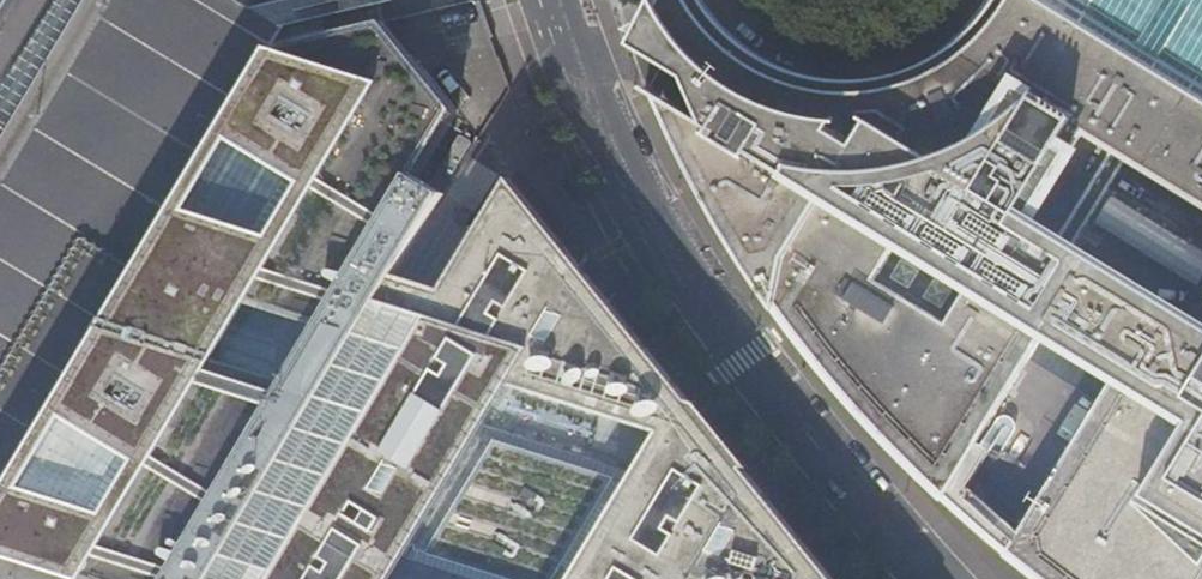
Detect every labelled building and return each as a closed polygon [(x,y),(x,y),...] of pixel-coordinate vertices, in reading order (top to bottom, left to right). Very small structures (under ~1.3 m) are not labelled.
[(183,34),(186,36),(193,40),(198,43),(218,49),(227,52),(248,59),(254,48),(312,37),(310,27),(305,0),(204,0),(196,11),(183,34)] [(742,43),(723,25),(705,5),(701,0),(661,0),(658,4),(656,0),(654,0),(637,34),(631,45),(685,79),(694,99),(707,127),(662,100),(679,137),(699,178),(712,201),(744,256),(748,263),(789,323),(800,337),(843,390),(867,418),(882,434),(930,481),(946,496),(979,444),(977,443),(1044,334),(1116,379),(1050,487),(1048,486),(1009,551),(1044,578),(1201,578),(1201,325),(1073,245),(1127,157),(1201,203),(1201,41),(1136,0),(985,0),(978,7),(954,35),(925,57),(900,70),(872,78),(849,82),(824,79),(795,71),(767,59),(742,43)] [(1201,41),(1201,0),(1136,0),(1201,41)] [(0,487),(0,558),(66,578),(829,578),(608,314),(555,242),(510,183),(505,178),(420,314),(394,305),(371,299),(433,193),(408,177),(447,110),(383,23),(273,47),(0,487)]
